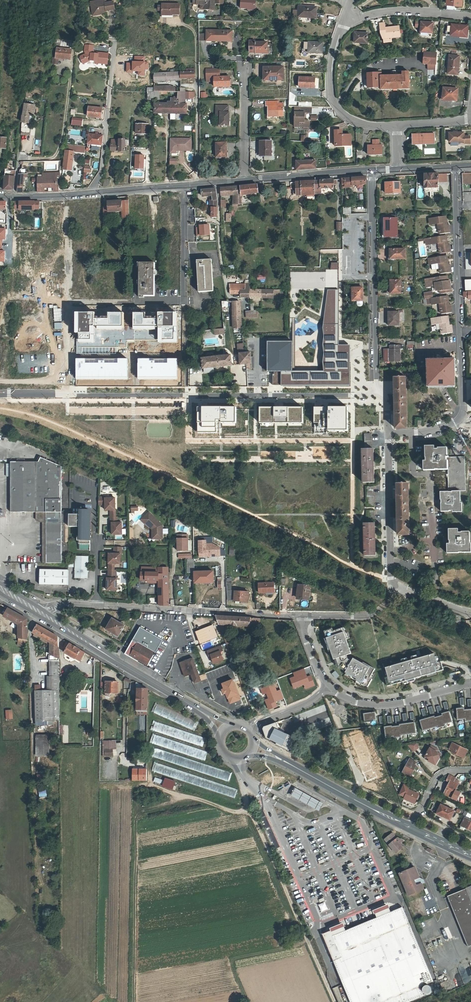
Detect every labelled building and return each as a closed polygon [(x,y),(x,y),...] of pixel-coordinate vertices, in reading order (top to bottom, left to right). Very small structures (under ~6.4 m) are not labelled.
[(89,1),(91,12),(99,11),(100,13),(106,12),(106,11),(114,9),(113,1),(105,2),(104,3),(104,0),(97,0),(89,1)] [(206,5),(206,10),(215,10),(216,4),(216,0),(199,0),(198,4),(203,5),(206,5)] [(255,9),(256,0),(242,0),(241,8),(248,9),(255,9)] [(465,5),(465,0),(451,0),(450,9),(458,10),(458,5),(465,5)] [(164,16),(173,16),(173,15),(182,15),(182,5),(164,5),(164,16)] [(316,8),(299,6),(299,16),(315,17),(316,8)] [(435,22),(424,21),(423,31),(434,32),(435,22)] [(447,36),(465,38),(466,33),(469,33),(469,26),(448,24),(447,36)] [(387,29),(387,38),(393,38),(401,37),(401,27),(387,28),(387,29)] [(220,42),(220,31),(207,31),(207,42),(220,42)] [(220,31),(220,42),(232,42),(232,31),(220,31)] [(355,37),(355,43),(360,43),(360,41),(367,40),(367,32),(357,33),(357,32),(354,32),(353,32),(353,37),(355,37)] [(255,53),(255,55),(267,55),(267,43),(255,43),(255,42),(250,42),(250,53),(255,53)] [(322,45),(308,44),(308,55),(318,55),(317,53),(321,53),(322,45)] [(93,46),(84,45),(84,51),(85,54),(83,54),(79,56),(79,57),(82,64),(90,61),(97,62),(97,63),(107,64),(108,54),(96,53),(96,54),(92,54),(92,52),(93,46)] [(70,59),(71,49),(57,47),(56,57),(58,57),(70,59)] [(437,53),(425,53),(424,65),(428,65),(428,70),(435,70),(437,53)] [(459,57),(449,56),(448,75),(456,76),(457,62),(459,62),(459,57)] [(264,81),(277,81),(277,68),(264,68),(264,81)] [(180,72),(181,79),(195,78),(195,69),(186,69),(186,72),(180,72)] [(206,79),(214,79),(214,88),(230,87),(230,78),(220,78),(219,70),(206,70),(206,79)] [(181,79),(180,72),(173,73),(173,71),(170,71),(170,73),(153,74),(153,82),(181,81),(181,79)] [(381,73),(367,73),(368,79),(368,87),(368,88),(381,87),(381,90),(422,88),(422,71),(402,72),(402,75),(394,75),(390,76),(381,76),(381,73)] [(314,80),(300,80),(299,90),(309,90),(310,89),(313,89),(314,80)] [(457,90),(443,89),(443,100),(456,101),(457,90)] [(163,92),(154,92),(147,91),(147,100),(159,100),(159,95),(167,94),(167,92),(163,92)] [(170,105),(170,114),(186,114),(186,113),(188,113),(188,110),(187,110),(186,104),(185,104),(185,98),(185,92),(181,92),(178,92),(177,99),(172,99),(172,105),(170,105)] [(275,101),(266,102),(266,107),(268,107),(268,117),(283,117),(282,106),(275,106),(275,101)] [(24,104),(23,116),(22,116),(22,123),(28,124),(29,115),(34,116),(35,105),(24,104)] [(170,114),(170,105),(154,104),(154,113),(170,114)] [(100,118),(101,108),(88,107),(87,117),(100,118)] [(219,118),(219,126),(229,126),(229,113),(228,113),(228,107),(216,107),(215,114),(218,113),(218,118),(219,118)] [(299,129),(299,133),(305,133),(305,131),(307,131),(307,129),(310,129),(310,124),(307,124),(307,122),(305,122),(305,115),(312,115),(312,109),(303,108),(303,115),(295,114),(294,129),(299,129)] [(28,124),(22,123),(21,133),(29,134),(30,125),(28,125),(28,124)] [(147,134),(148,125),(136,125),(136,134),(147,134)] [(343,144),(343,145),(352,145),(351,134),(344,135),(344,133),(342,133),(342,130),(336,130),(336,144),(343,144)] [(454,142),(454,144),(455,145),(462,145),(463,144),(463,141),(468,141),(468,143),(470,143),(470,136),(468,136),(468,132),(453,133),(453,142),(454,142)] [(103,135),(88,133),(87,143),(102,145),(103,135)] [(434,143),(434,133),(412,133),(412,144),(434,143)] [(111,139),(110,151),(119,151),(119,153),(125,153),(125,140),(120,139),(111,139)] [(187,139),(170,139),(170,153),(176,153),(176,151),(178,151),(178,149),(186,149),(187,147),(187,139)] [(191,139),(187,139),(187,147),(186,149),(178,149),(178,151),(191,151),(191,139)] [(271,156),(271,142),(260,142),(260,156),(271,156)] [(87,147),(67,144),(65,160),(64,160),(63,169),(72,171),(72,169),(72,166),(74,156),(85,157),(87,147)] [(216,158),(226,158),(225,144),(215,144),(216,158)] [(382,154),(382,144),(379,144),(373,145),(367,145),(367,154),(382,154)] [(144,156),(136,156),(136,169),(144,170),(144,156)] [(297,170),(327,168),(326,159),(297,161),(297,170)] [(42,174),(42,178),(37,178),(37,192),(44,192),(44,188),(53,188),(53,192),(58,192),(60,173),(42,174)] [(463,174),(463,184),(470,183),(470,173),(463,174)] [(23,193),(23,178),(27,178),(27,174),(19,174),(16,193),(23,193)] [(425,175),(425,193),(439,193),(439,175),(425,175)] [(3,185),(3,190),(13,190),(14,177),(6,176),(4,176),(3,185)] [(343,180),(343,184),(346,184),(346,187),(353,187),(353,185),(366,185),(366,177),(343,180)] [(315,189),(316,194),(321,194),(321,189),(334,188),(335,185),(338,184),(338,180),(315,182),(315,189)] [(315,189),(315,182),(297,183),(297,191),(302,191),(302,198),(308,198),(308,199),(315,199),(315,195),(316,195),(316,194),(315,189)] [(399,183),(385,184),(386,194),(399,194),(399,183)] [(234,187),(234,195),(233,209),(238,209),(238,204),(242,204),(242,195),(259,193),(258,185),(239,187),(234,187)] [(221,196),(234,195),(234,187),(221,189),(221,192),(221,196)] [(213,201),(217,201),(217,195),(216,195),(216,189),(202,190),(202,197),(213,196),(213,201)] [(108,219),(108,212),(122,211),(122,218),(129,218),(128,201),(109,202),(109,198),(104,198),(104,219),(108,219)] [(20,210),(20,211),(35,211),(35,209),(39,209),(39,202),(15,202),(15,210),(20,210)] [(433,224),(441,223),(443,234),(453,232),(452,224),(450,225),(448,216),(432,218),(433,224)] [(397,220),(383,220),(383,238),(397,238),(397,220)] [(450,245),(449,234),(432,237),(427,238),(428,245),(441,243),(443,253),(450,252),(453,252),(452,245),(450,245)] [(406,250),(391,250),(391,260),(406,259),(406,250)] [(433,258),(434,263),(441,262),(443,274),(454,272),(453,264),(450,265),(449,255),(433,258)] [(210,259),(196,260),(198,291),(213,290),(210,259)] [(139,296),(154,296),(153,263),(138,263),(139,296)] [(443,289),(443,293),(454,292),(453,284),(450,284),(449,275),(428,278),(429,285),(434,285),(434,283),(438,283),(442,282),(443,289)] [(401,280),(391,280),(391,294),(401,294),(401,290),(406,290),(406,281),(401,281),(401,280)] [(241,294),(240,284),(231,285),(231,294),(241,294)] [(240,284),(241,294),(241,297),(251,297),(251,290),(251,284),(246,284),(240,284)] [(363,288),(353,288),(353,301),(357,301),(363,301),(363,288)] [(281,290),(262,290),(262,298),(274,298),(274,301),(281,301),(281,290)] [(292,342),(289,342),(268,342),(268,372),(273,372),(273,386),(350,385),(350,346),(339,345),(339,290),(328,290),(323,328),(324,336),(323,345),(324,353),(322,363),(324,371),(292,371),(292,342)] [(450,295),(425,299),(426,305),(441,303),(443,313),(454,312),(453,304),(451,304),(450,295)] [(234,301),(234,328),(242,327),(240,301),(234,301)] [(122,331),(122,313),(110,313),(110,318),(97,318),(97,313),(78,313),(77,343),(96,343),(96,331),(122,331)] [(145,313),(134,313),(134,330),(159,331),(159,343),(178,343),(178,313),(158,313),(158,318),(145,318),(145,313)] [(398,313),(390,313),(390,319),(388,319),(388,326),(399,325),(398,313)] [(432,318),(433,324),(441,323),(442,333),(455,331),(454,324),(452,324),(451,315),(432,318)] [(399,348),(399,345),(390,345),(390,349),(384,349),(385,361),(400,361),(400,348),(399,348)] [(247,364),(249,369),(252,369),(252,353),(245,353),(245,349),(240,349),(241,365),(247,364)] [(231,355),(202,358),(204,369),(232,366),(231,355)] [(177,359),(139,359),(139,379),(177,380),(177,359)] [(128,360),(76,360),(76,380),(128,381),(128,360)] [(428,368),(429,368),(429,387),(453,387),(453,372),(453,368),(454,368),(454,361),(445,361),(445,362),(437,363),(437,361),(428,361),(428,368)] [(407,428),(407,378),(396,378),(397,428),(407,428)] [(235,406),(197,407),(197,432),(217,432),(217,423),(235,423),(235,406)] [(303,407),(259,407),(259,423),(303,423),(303,407)] [(347,407),(314,407),(314,423),(318,423),(318,428),(328,429),(328,431),(347,431),(347,407)] [(450,510),(453,510),(453,511),(463,511),(463,502),(462,502),(461,490),(467,490),(466,456),(449,455),(449,446),(439,446),(439,448),(436,448),(436,445),(427,445),(427,456),(428,456),(428,460),(425,460),(425,469),(436,469),(437,468),(440,468),(440,469),(450,469),(450,490),(441,490),(441,499),(442,499),(442,502),(442,511),(450,511),(450,510)] [(365,450),(362,450),(363,483),(374,482),(373,449),(371,449),(365,450)] [(177,469),(186,471),(188,456),(179,454),(177,469)] [(10,510),(23,511),(36,511),(36,515),(46,515),(45,562),(61,562),(61,465),(40,456),(38,460),(10,460),(10,510)] [(408,483),(398,483),(399,532),(409,532),(408,483)] [(106,498),(100,497),(99,505),(106,505),(106,510),(111,511),(116,510),(116,499),(106,499),(106,498)] [(90,522),(90,510),(81,510),(81,514),(69,514),(69,526),(81,527),(81,536),(76,536),(76,540),(80,540),(80,550),(90,550),(91,522),(90,522)] [(42,562),(45,562),(46,515),(36,515),(36,511),(23,511),(23,514),(42,522),(42,562)] [(149,513),(141,521),(144,524),(145,523),(152,530),(154,532),(154,539),(162,539),(162,526),(149,513)] [(112,535),(122,535),(122,523),(118,523),(118,518),(116,518),(111,517),(111,523),(112,523),(112,535)] [(368,524),(365,524),(365,556),(376,556),(376,524),(375,524),(368,524)] [(448,544),(448,553),(460,553),(460,552),(463,551),(463,552),(470,552),(470,543),(470,531),(463,531),(463,532),(459,532),(459,529),(450,529),(450,543),(448,544)] [(177,535),(177,551),(188,550),(188,535),(177,535)] [(217,555),(220,555),(220,547),(220,546),(212,543),(206,544),(206,540),(199,540),(199,556),(217,555)] [(122,547),(114,547),(114,554),(109,553),(109,563),(114,564),(121,564),(121,554),(122,554),(122,547)] [(88,575),(89,556),(76,556),(75,578),(80,578),(81,577),(86,577),(88,575)] [(141,572),(140,579),(147,580),(156,580),(158,580),(158,605),(169,605),(168,567),(146,566),(146,572),(141,572)] [(68,569),(40,569),(40,584),(68,584),(68,569)] [(114,570),(109,570),(108,578),(107,578),(107,590),(117,590),(117,578),(116,578),(116,570),(114,570)] [(197,571),(194,571),(195,582),(213,582),(213,572),(213,571),(199,571),(199,570),(197,570),(197,571)] [(274,583),(259,583),(260,593),(275,592),(274,583)] [(299,585),(297,598),(309,599),(310,587),(299,585)] [(230,590),(230,600),(249,601),(249,592),(230,590)] [(19,625),(19,642),(28,642),(27,619),(8,608),(4,616),(19,625)] [(118,636),(124,625),(111,618),(105,629),(118,636)] [(50,661),(49,677),(46,677),(46,690),(40,690),(40,685),(34,685),(35,723),(40,723),(40,721),(59,720),(59,690),(58,690),(58,637),(37,625),(33,633),(35,633),(50,643),(50,645),(50,655),(48,655),(48,661),(50,661)] [(199,642),(217,635),(213,625),(195,632),(199,642)] [(163,639),(140,626),(132,639),(155,652),(163,639)] [(333,628),(325,631),(334,659),(337,659),(340,668),(347,672),(346,673),(357,678),(356,680),(368,687),(373,679),(370,678),(376,669),(364,663),(363,664),(354,659),(353,661),(349,659),(347,655),(352,654),(347,639),(348,639),(345,628),(334,631),(333,628)] [(50,643),(35,633),(34,635),(50,645),(50,643)] [(155,652),(132,639),(124,653),(149,667),(150,666),(148,665),(155,652)] [(66,649),(64,652),(80,661),(85,652),(65,641),(62,647),(66,649)] [(220,645),(207,649),(208,655),(210,654),(212,659),(213,663),(222,659),(220,651),(222,650),(220,645)] [(395,666),(387,668),(389,677),(386,678),(388,686),(444,670),(442,661),(437,663),(435,654),(426,656),(426,655),(412,659),(412,660),(408,661),(408,660),(395,664),(395,666)] [(193,657),(180,661),(185,676),(191,674),(194,682),(201,680),(193,657)] [(314,685),(310,676),(307,677),(304,669),(293,673),(295,677),(290,678),(294,688),(304,684),(306,688),(314,685)] [(233,679),(223,683),(225,688),(223,689),(224,694),(226,693),(228,698),(229,698),(231,703),(241,699),(233,679)] [(118,693),(118,682),(106,681),(106,693),(118,693)] [(147,710),(147,689),(137,683),(137,710),(147,710)] [(273,684),(261,689),(263,694),(266,693),(269,699),(265,700),(269,709),(277,706),(275,701),(283,698),(280,690),(276,692),(273,684)] [(151,712),(194,730),(198,721),(155,703),(151,712)] [(465,709),(465,707),(457,708),(458,720),(466,719),(466,721),(470,721),(470,709),(465,709)] [(450,711),(442,713),(443,715),(445,724),(453,721),(450,711)] [(365,721),(377,720),(376,712),(364,713),(365,721)] [(435,717),(438,726),(438,728),(446,726),(445,724),(443,715),(435,717)] [(438,726),(435,717),(435,716),(420,720),(423,731),(438,726)] [(205,737),(153,721),(151,730),(202,746),(205,737)] [(284,733),(280,730),(277,722),(264,726),(263,729),(266,738),(270,740),(271,739),(277,742),(276,744),(288,750),(295,737),(284,732),(284,733)] [(415,722),(400,724),(400,725),(393,726),(394,737),(394,738),(402,737),(402,735),(417,733),(415,722)] [(386,738),(394,737),(393,726),(393,725),(385,726),(386,738)] [(47,735),(36,736),(36,754),(46,753),(46,746),(48,745),(47,735)] [(209,750),(152,735),(149,744),(206,759),(209,750)] [(116,748),(116,740),(103,740),(103,748),(112,748),(116,748)] [(408,744),(414,751),(419,747),(418,742),(408,744)] [(453,750),(452,751),(464,758),(468,750),(453,743),(450,749),(453,750)] [(368,765),(372,754),(362,750),(362,748),(356,746),(353,754),(358,756),(357,761),(368,765)] [(154,748),(151,757),(230,780),(232,772),(154,748)] [(429,749),(424,758),(434,763),(436,759),(438,760),(440,755),(429,749)] [(410,759),(402,773),(410,777),(417,765),(415,765),(416,762),(410,759)] [(237,788),(155,763),(152,772),(234,797),(237,788)] [(133,781),(134,780),(147,781),(147,769),(140,769),(140,771),(133,771),(133,781)] [(457,783),(455,782),(454,782),(456,778),(450,774),(446,780),(449,782),(443,793),(456,800),(460,792),(456,790),(459,784),(457,783)] [(175,782),(165,778),(162,786),(172,790),(175,782)] [(408,789),(408,790),(409,788),(404,785),(399,794),(404,797),(408,789)] [(318,812),(322,805),(294,789),(289,797),(318,812)] [(404,797),(404,798),(415,803),(419,794),(408,790),(408,789),(404,797)] [(441,804),(437,813),(450,819),(454,810),(441,804)] [(464,830),(466,827),(470,830),(470,820),(465,817),(461,825),(462,825),(460,828),(464,830)] [(402,841),(395,838),(391,833),(384,839),(395,853),(402,849),(399,844),(402,841)] [(421,878),(420,879),(415,867),(399,873),(409,894),(423,888),(421,883),(422,882),(421,878)] [(466,889),(448,896),(470,947),(470,946),(470,901),(466,889)] [(333,932),(324,936),(350,1001),(413,1001),(424,997),(420,988),(434,983),(403,908),(391,913),(378,919),(347,932),(335,937),(333,932)] [(389,908),(376,914),(378,919),(391,913),(389,908)] [(344,927),(333,932),(335,937),(347,932),(344,927)] [(437,930),(433,933),(436,939),(427,944),(430,949),(443,942),(437,930)] [(427,987),(426,987),(425,987),(424,988),(423,990),(423,991),(423,992),(424,994),(426,995),(427,996),(428,996),(430,995),(431,994),(432,993),(432,992),(432,990),(432,989),(430,988),(429,987),(428,987),(427,987)]
